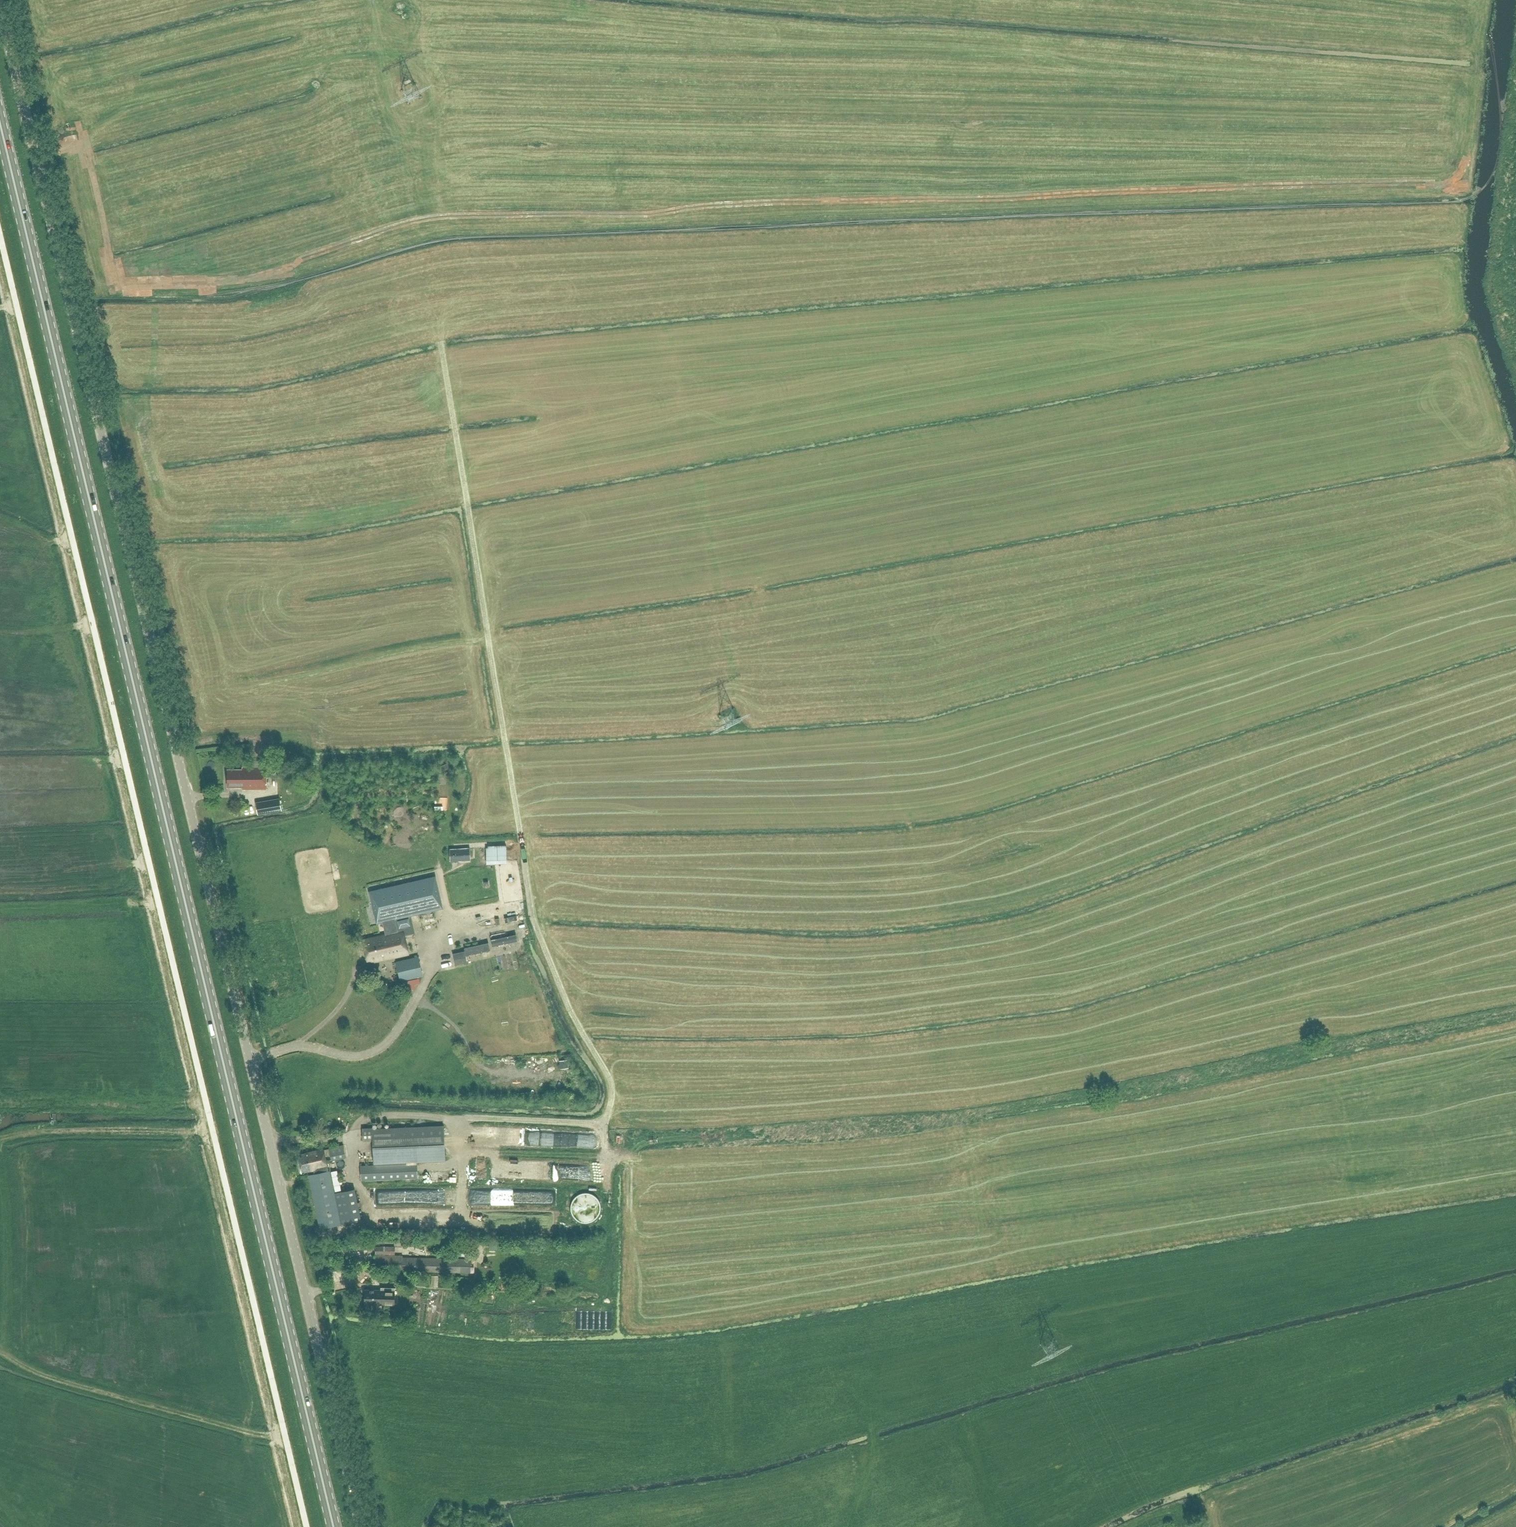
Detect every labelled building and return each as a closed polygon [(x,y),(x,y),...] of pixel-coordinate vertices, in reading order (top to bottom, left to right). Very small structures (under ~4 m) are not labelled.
[(227,770),(228,787),(243,787),(243,789),(266,789),(266,768),(243,768),(243,770),(227,770)] [(256,806),(257,814),(281,810),(279,798),(263,801),(264,805),(256,806)] [(487,867),(507,867),(507,848),(486,849),(487,867)] [(458,861),(457,849),(450,849),(450,861),(458,861)] [(397,932),(394,919),(442,908),(435,877),(369,892),(377,922),(382,921),(386,935),(362,940),(368,963),(409,954),(403,931),(397,932)] [(493,958),(520,953),(517,939),(491,943),(493,958)] [(489,947),(453,954),(456,968),(470,965),(469,958),(490,954),(489,947)] [(422,976),(418,956),(396,961),(401,981),(422,976)] [(374,1163),(420,1162),(445,1160),(444,1125),(362,1129),(362,1141),(373,1141),(374,1163)] [(309,1175),(320,1228),(360,1220),(354,1189),(334,1193),(330,1171),(328,1171),(326,1162),(325,1156),(330,1155),(331,1161),(346,1158),(343,1144),(328,1147),(329,1148),(324,1150),(323,1149),(297,1155),(301,1172),(314,1170),(315,1174),(309,1175)] [(416,1164),(360,1166),(361,1180),(417,1178),(416,1164)] [(596,1183),(597,1169),(546,1168),(546,1181),(596,1183)] [(574,1219),(579,1222),(584,1224),(589,1224),(594,1222),(598,1219),(600,1214),(601,1209),(601,1204),(599,1200),(595,1196),(591,1194),(585,1193),(580,1194),(575,1197),(572,1202),(570,1208),(571,1214),(574,1219)] [(480,1206),(526,1207),(526,1196),(480,1195),(480,1206)] [(376,1255),(395,1255),(395,1246),(375,1246),(375,1254),(376,1254),(376,1255)] [(458,1247),(458,1256),(469,1256),(469,1247),(458,1247)] [(470,1273),(471,1259),(402,1257),(402,1255),(395,1255),(376,1255),(375,1270),(470,1273)] [(388,1304),(389,1296),(395,1296),(395,1288),(389,1288),(380,1288),(380,1290),(365,1290),(364,1304),(381,1304),(388,1304)]
